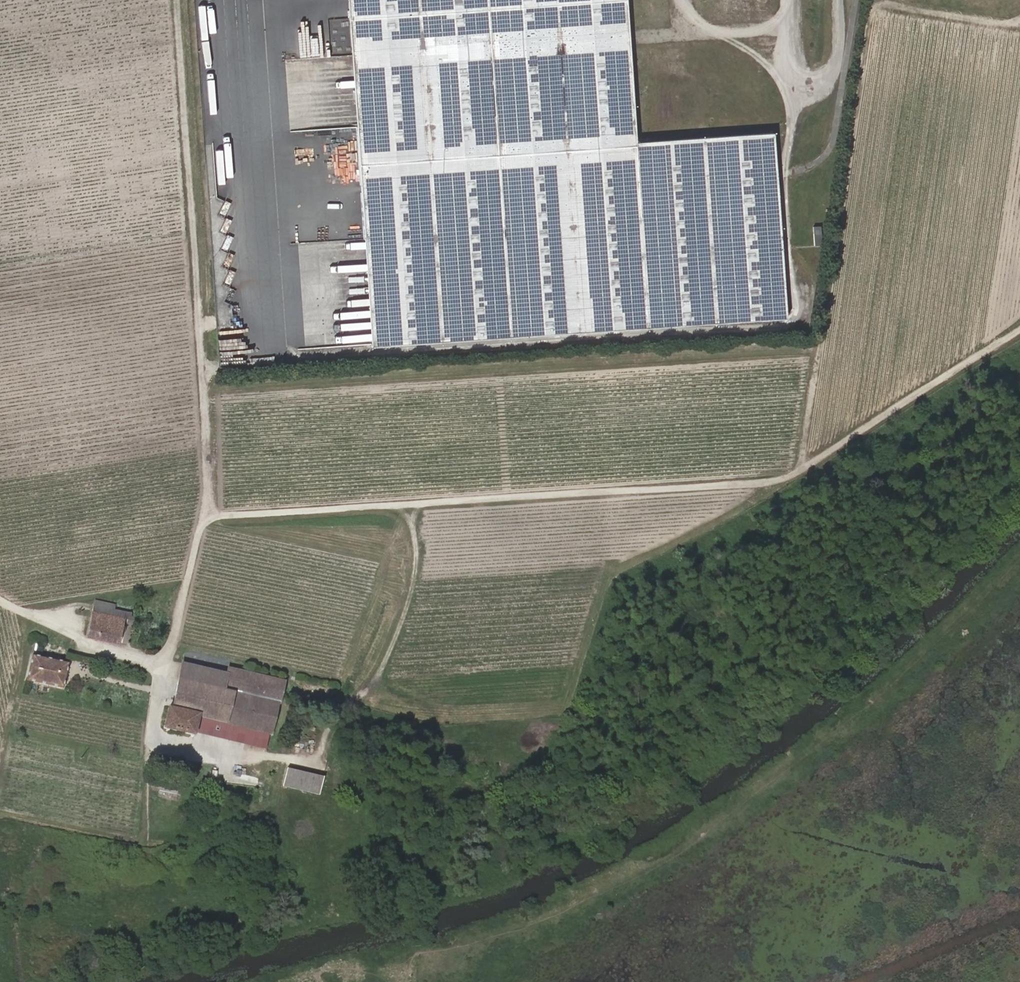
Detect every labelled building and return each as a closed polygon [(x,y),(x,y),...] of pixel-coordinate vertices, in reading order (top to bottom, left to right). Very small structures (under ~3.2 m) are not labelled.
[(352,67),(357,152),(372,344),(784,315),(771,134),(640,143),(635,143),(633,133),(627,48),(625,21),(624,0),(347,0),(352,67)] [(321,171),(320,185),(338,186),(339,173),(321,171)] [(814,244),(822,243),(820,225),(812,226),(814,244)] [(288,255),(297,255),(297,243),(288,244),(288,255)] [(129,612),(96,605),(89,634),(115,640),(121,617),(127,618),(129,612)] [(65,664),(35,658),(30,677),(60,684),(65,664)] [(223,691),(227,674),(182,664),(180,670),(189,672),(187,682),(223,691)] [(275,704),(280,681),(228,669),(227,674),(223,691),(275,704)] [(189,672),(180,670),(171,708),(168,708),(164,726),(194,733),(194,731),(264,746),(267,733),(269,734),(275,704),(223,691),(187,682),(189,672)] [(319,795),(323,777),(287,768),(282,788),(319,795)]
